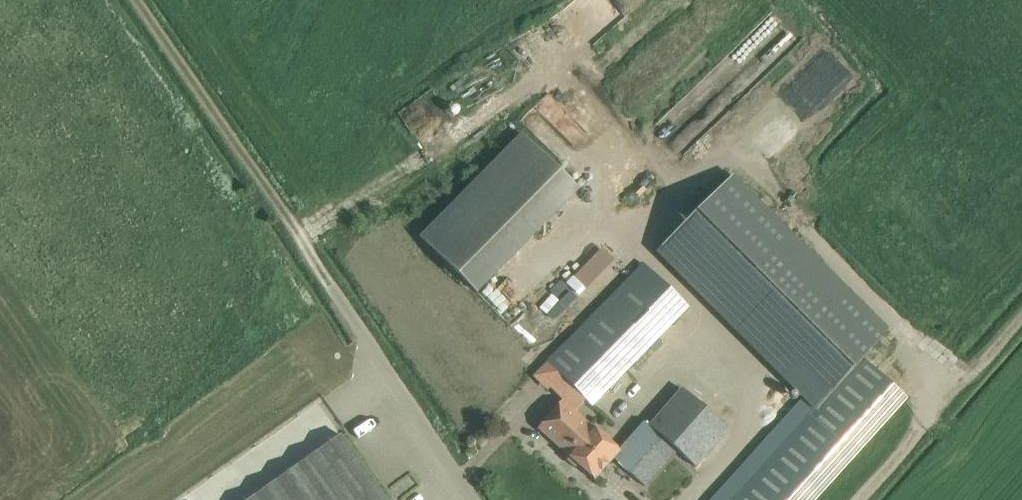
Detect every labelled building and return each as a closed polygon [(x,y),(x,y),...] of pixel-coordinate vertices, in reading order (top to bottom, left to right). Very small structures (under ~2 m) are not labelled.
[(521,134),(419,239),(476,295),(579,189),(521,134)] [(907,399),(861,358),(887,327),(733,174),(657,251),(685,277),(774,366),(817,408),(769,461),(732,499),(815,499),(907,399)] [(546,364),(590,406),(687,307),(644,264),(546,364)] [(540,282),(517,306),(543,330),(578,293),(561,277),(549,290),(540,282)] [(619,451),(613,458),(631,475),(663,438),(676,450),(695,467),(728,429),(682,388),(649,426),(644,422),(619,450),(619,451)] [(562,400),(537,428),(594,480),(613,458),(619,451),(619,450),(618,450),(591,425),(590,426),(576,413),(562,400)] [(340,435),(248,499),(386,499),(340,435)]
